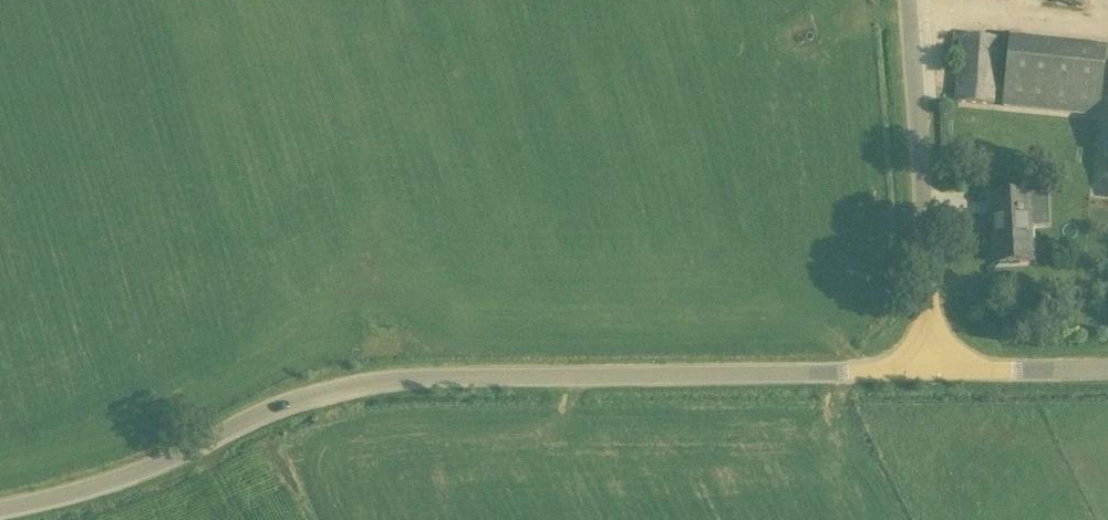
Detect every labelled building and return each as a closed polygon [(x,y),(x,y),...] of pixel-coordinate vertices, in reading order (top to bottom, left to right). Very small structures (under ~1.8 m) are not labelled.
[(1038,0),(1082,8),(1084,0),(1038,0)] [(999,40),(959,36),(955,103),(994,106),(999,40)] [(1028,194),(990,196),(994,264),(1032,262),(1028,194)]
